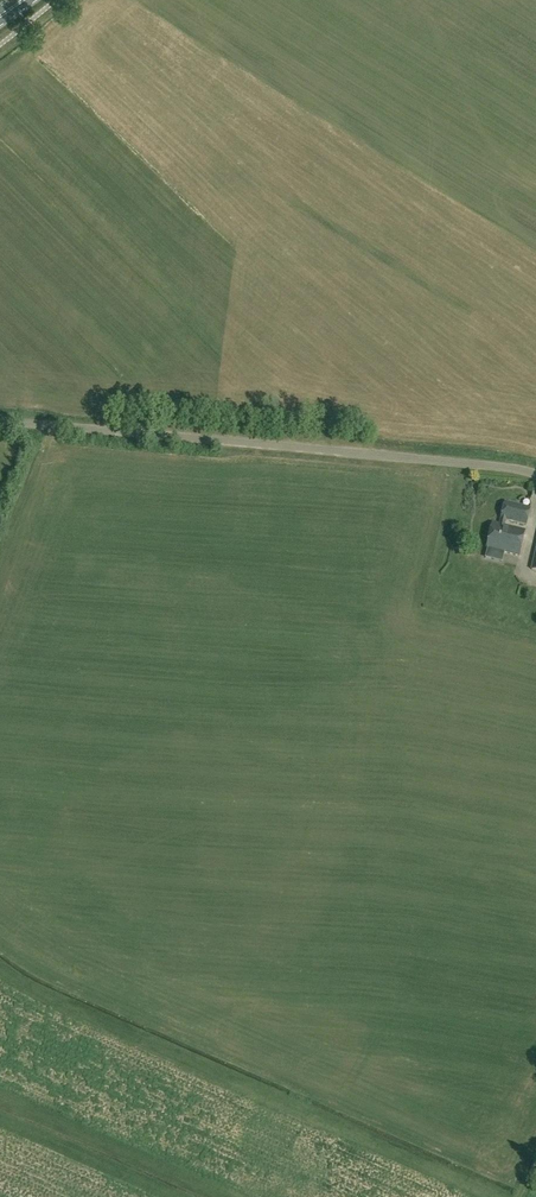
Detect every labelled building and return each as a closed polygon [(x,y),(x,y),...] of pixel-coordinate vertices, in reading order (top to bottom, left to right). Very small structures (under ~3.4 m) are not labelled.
[(505,503),(500,525),(505,526),(507,521),(527,525),(531,509),(505,503)] [(505,526),(500,525),(493,523),(487,549),(520,556),(526,531),(505,526)]
